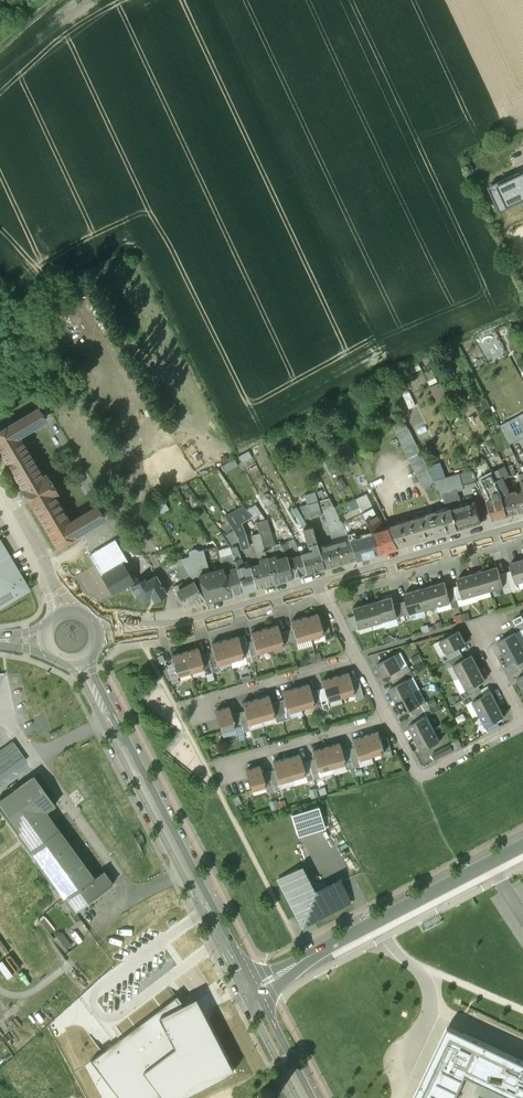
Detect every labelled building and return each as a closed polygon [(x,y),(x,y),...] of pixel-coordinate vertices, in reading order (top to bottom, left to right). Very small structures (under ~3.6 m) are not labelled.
[(500,213),(522,202),(522,171),(488,187),(500,213)] [(18,436),(44,420),(36,407),(0,429),(0,451),(22,487),(20,488),(18,490),(19,493),(22,497),(25,496),(31,506),(33,507),(57,546),(103,518),(96,505),(69,521),(53,494),(57,492),(45,473),(42,475),(18,436)] [(499,423),(509,443),(522,436),(522,412),(499,423)] [(434,481),(409,428),(397,434),(423,486),(434,481)] [(491,473),(484,476),(488,484),(495,480),(491,473)] [(459,474),(434,481),(440,492),(462,485),(459,474)] [(504,484),(501,477),(495,480),(498,487),(504,484)] [(498,487),(495,480),(488,484),(493,493),(494,498),(487,500),(493,519),(508,514),(503,495),(498,487)] [(516,491),(508,493),(507,489),(504,484),(498,487),(503,495),(508,514),(522,511),(517,493),(516,491)] [(315,491),(304,493),(307,503),(299,505),(301,511),(304,517),(320,513),(317,500),(315,491)] [(259,520),(244,495),(238,499),(254,521),(259,520)] [(341,522),(328,497),(317,500),(320,513),(324,512),(327,524),(331,523),(333,531),(344,528),(341,522)] [(475,501),(452,508),(458,529),(481,522),(475,501)] [(390,528),(382,530),(381,527),(382,527),(372,506),(361,512),(372,533),(377,552),(399,546),(390,528)] [(437,510),(427,513),(427,515),(413,519),(419,540),(458,529),(452,508),(438,512),(437,510)] [(372,533),(361,512),(341,522),(344,528),(346,532),(357,526),(358,530),(354,531),(356,540),(363,538),(363,535),(372,533)] [(273,545),(266,521),(264,519),(259,520),(254,521),(258,527),(259,532),(266,558),(274,555),(272,548),(273,545)] [(413,519),(389,526),(390,528),(399,546),(419,540),(413,519)] [(317,547),(311,526),(303,528),(308,546),(311,545),(312,549),(300,552),(301,554),(306,572),(322,568),(317,547)] [(259,532),(250,534),(253,542),(255,544),(254,546),(258,560),(266,558),(259,532)] [(372,533),(363,535),(363,538),(356,540),(360,557),(377,552),(372,533)] [(348,538),(334,542),(340,562),(355,558),(348,538)] [(115,540),(91,554),(114,593),(129,585),(130,587),(138,583),(134,576),(130,579),(122,564),(127,561),(115,540)] [(286,542),(280,545),(286,556),(286,558),(293,556),(292,554),(286,542)] [(334,542),(317,547),(322,568),(340,562),(334,542)] [(28,590),(0,543),(0,606),(28,590)] [(250,566),(245,567),(242,565),(238,549),(235,550),(235,553),(232,553),(242,590),(255,587),(250,566)] [(232,553),(220,557),(222,564),(224,564),(225,568),(232,593),(242,590),(232,553)] [(293,556),(286,558),(292,576),(306,572),(301,554),(293,556)] [(286,556),(275,560),(274,555),(266,558),(273,582),(292,576),(286,558),(286,556)] [(266,558),(258,560),(259,563),(250,566),(255,587),(273,582),(266,558)] [(511,563),(513,570),(516,583),(522,581),(522,559),(511,563)] [(190,574),(183,563),(178,566),(184,577),(190,574)] [(498,566),(484,570),(490,590),(504,586),(498,566)] [(222,568),(198,575),(205,601),(232,593),(225,568),(223,569),(222,568)] [(484,570),(471,574),(477,594),(490,590),(484,570)] [(516,583),(513,570),(506,572),(512,591),(518,589),(516,583)] [(471,574),(458,578),(463,598),(477,594),(471,574)] [(155,576),(144,582),(143,580),(138,583),(130,587),(135,596),(139,594),(143,601),(151,596),(154,601),(165,594),(155,576)] [(183,587),(181,583),(174,587),(185,605),(193,600),(196,604),(204,599),(194,581),(183,587)] [(445,582),(431,585),(437,605),(451,602),(447,589),(445,582)] [(431,585),(418,589),(424,609),(437,605),(431,585)] [(460,585),(453,587),(457,599),(463,598),(460,585)] [(453,587),(447,589),(451,602),(457,600),(457,599),(453,587)] [(418,589),(405,593),(407,600),(410,613),(424,609),(418,589)] [(392,597),(378,601),(384,621),(398,617),(394,604),(392,597)] [(407,600),(400,602),(404,615),(410,613),(407,600)] [(378,601),(365,604),(371,624),(384,621),(378,601)] [(400,602),(394,604),(398,617),(404,615),(400,602)] [(365,604),(352,608),(354,615),(357,628),(371,624),(365,604)] [(317,613),(304,617),(310,637),(323,633),(317,613)] [(354,615),(347,617),(351,630),(357,628),(354,615)] [(513,619),(516,625),(522,621),(522,618),(521,615),(513,619)] [(304,617),(290,621),(293,629),(296,641),(310,637),(304,617)] [(326,619),(320,621),(325,640),(332,638),(326,619)] [(278,625),(264,629),(270,649),(283,645),(280,633),(278,625)] [(270,649),(264,629),(251,633),(253,640),(256,653),(270,649)] [(293,629),(286,631),(292,650),(298,648),(296,641),(293,629)] [(459,630),(441,640),(447,653),(459,647),(466,643),(459,630)] [(286,631),(280,633),(283,645),(285,652),(292,650),(286,631)] [(522,645),(516,632),(497,642),(504,654),(522,645)] [(238,636),(224,640),(230,660),(244,656),(240,644),(238,636)] [(224,640),(211,644),(213,652),(217,664),(230,660),(224,640)] [(256,653),(253,640),(247,642),(252,661),(258,660),(256,653)] [(252,661),(247,642),(240,644),(244,656),(246,663),(252,661)] [(504,654),(510,667),(517,663),(522,660),(522,646),(522,645),(504,654)] [(447,653),(441,656),(444,662),(462,653),(459,647),(447,653)] [(198,648),(185,651),(190,672),(204,668),(200,655),(198,648)] [(190,672),(185,651),(171,655),(173,663),(177,675),(190,672)] [(213,652),(207,654),(212,673),(219,671),(217,664),(213,652)] [(462,653),(444,662),(447,668),(453,664),(465,659),(462,653)] [(212,673),(207,654),(200,655),(204,668),(206,675),(212,673)] [(395,655),(376,664),(383,677),(390,674),(402,667),(395,655)] [(465,659),(453,664),(460,677),(478,667),(472,655),(465,659)] [(173,663),(167,665),(172,684),(179,682),(177,675),(173,663)] [(402,667),(390,674),(393,679),(405,673),(402,667)] [(478,667),(460,677),(466,690),(478,684),(485,680),(478,667)] [(405,673),(393,679),(396,685),(408,679),(414,676),(411,670),(405,673)] [(348,672),(335,676),(341,696),(354,692),(351,680),(348,672)] [(335,676),(321,680),(323,688),(327,700),(341,696),(335,676)] [(358,678),(351,680),(354,692),(356,699),(364,697),(358,678)] [(396,685),(389,689),(396,701),(414,692),(408,679),(396,685)] [(308,684),(295,688),(301,708),(314,704),(311,691),(308,684)] [(466,690),(460,693),(463,699),(481,690),(481,689),(478,684),(466,690)] [(295,688),(281,691),(284,699),(287,711),(287,712),(301,708),(295,688)] [(323,688),(317,690),(322,709),(323,709),(329,707),(327,700),(323,688)] [(317,690),(311,691),(314,704),(316,710),(322,709),(317,690)] [(481,690),(463,699),(466,704),(473,701),(484,695),(481,690)] [(484,695),(473,701),(479,714),(498,704),(491,691),(484,695)] [(414,692),(396,701),(402,714),(410,710),(421,704),(414,692)] [(269,695),(255,699),(261,719),(274,715),(271,703),(269,695)] [(255,699),(242,703),(244,711),(247,723),(261,719),(255,699)] [(284,699),(277,701),(283,720),(289,718),(287,712),(287,711),(284,699)] [(277,701),(271,703),(274,715),(276,721),(283,720),(277,701)] [(421,704),(410,710),(413,716),(430,707),(427,701),(421,704)] [(498,704),(479,714),(486,726),(497,720),(504,716),(498,704)] [(229,706),(215,710),(221,730),(235,727),(231,714),(229,706)] [(244,711),(237,712),(243,732),(249,730),(247,723),(244,711)] [(237,712),(231,714),(235,727),(237,733),(243,732),(237,712)] [(427,716),(408,726),(415,738),(433,728),(427,716)] [(486,726),(485,726),(488,732),(500,726),(497,720),(486,726)] [(433,728),(415,738),(421,751),(440,741),(433,728)] [(379,731),(366,735),(371,755),(385,751),(381,739),(379,731)] [(366,735),(352,739),(354,747),(358,759),(371,755),(366,735)] [(393,756),(388,737),(381,739),(385,751),(387,758),(393,756)] [(26,758),(14,741),(0,751),(0,777),(26,758)] [(339,743),(326,746),(331,767),(345,763),(342,750),(339,743)] [(450,745),(432,754),(435,759),(453,750),(450,745)] [(326,746),(312,750),(314,758),(318,770),(331,767),(326,746)] [(354,747),(348,749),(353,768),(360,766),(358,759),(354,747)] [(353,768),(348,749),(342,750),(345,763),(347,769),(353,768)] [(299,754),(286,758),(292,778),(305,774),(302,762),(299,754)] [(286,758),(272,762),(275,770),(278,782),(292,778),(286,758)] [(314,758),(308,760),(313,779),(320,777),(318,770),(314,758)] [(308,760),(302,762),(305,774),(307,781),(313,779),(308,760)] [(260,765),(246,769),(252,789),(265,785),(262,773),(260,765)] [(275,770),(268,771),(274,790),(280,789),(278,782),(275,770)] [(274,790),(268,771),(262,773),(265,785),(267,792),(274,790)] [(45,812),(55,805),(33,775),(0,799),(0,811),(22,842),(74,912),(113,884),(103,871),(94,878),(61,833),(45,812)] [(290,811),(298,836),(325,828),(318,803),(290,811)] [(298,868),(278,878),(303,926),(350,902),(340,881),(326,888),(325,886),(308,880),(305,882),(298,868)] [(67,947),(75,939),(64,929),(57,937),(67,947)] [(161,1096),(163,1097),(180,1097),(232,1071),(213,1034),(214,1034),(195,997),(182,1003),(176,995),(90,1061),(119,1097),(158,1097),(161,1096)] [(448,1025),(429,1065),(414,1097),(455,1097),(466,1073),(518,1097),(522,1097),(522,1060),(448,1025)] [(466,1073),(455,1097),(518,1097),(466,1073)] [(275,1092),(273,1089),(270,1088),(267,1088),(263,1088),(261,1090),(258,1092),(257,1095),(257,1097),(277,1097),(276,1095),(275,1092)]
